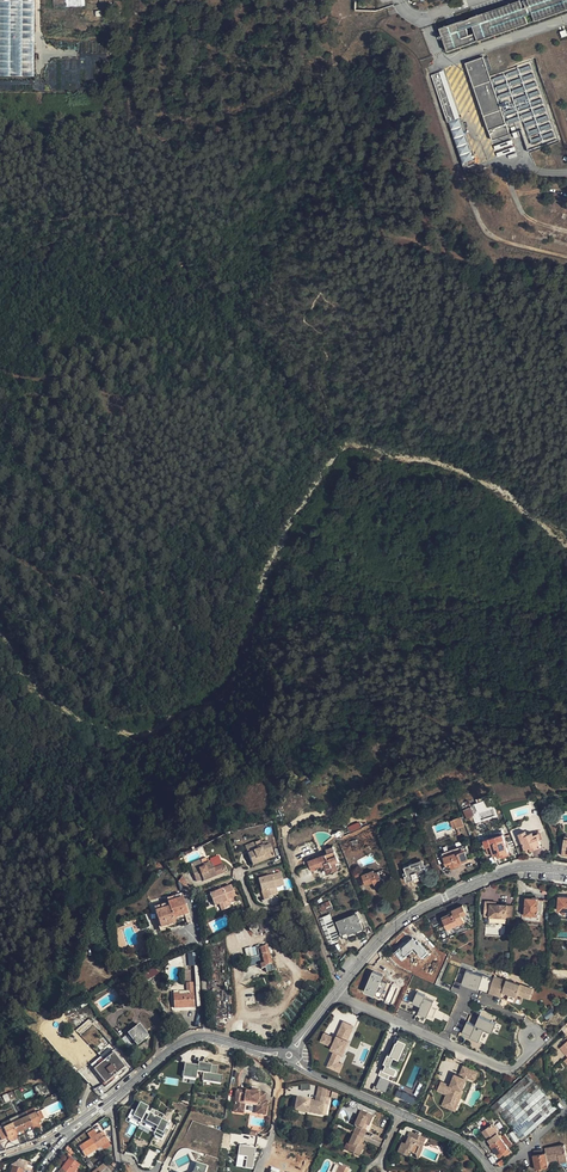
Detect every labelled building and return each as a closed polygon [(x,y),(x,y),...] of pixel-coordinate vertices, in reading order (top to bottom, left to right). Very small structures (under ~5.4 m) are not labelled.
[(35,74),(36,0),(0,0),(0,74),(35,74)] [(451,50),(531,23),(529,15),(536,13),(538,21),(566,11),(566,0),(532,0),(533,5),(532,6),(532,5),(530,1),(530,0),(529,0),(528,0),(527,1),(527,2),(529,6),(529,7),(527,8),(524,0),(444,27),(451,50)] [(487,56),(468,62),(495,141),(513,135),(487,56)] [(450,121),(459,119),(443,71),(434,74),(450,121)] [(450,121),(465,165),(476,162),(461,118),(459,119),(450,121)] [(490,799),(473,805),(476,814),(472,815),(475,823),(496,816),(490,799)] [(462,811),(466,819),(474,816),(470,807),(462,811)] [(456,827),(457,829),(465,826),(462,816),(453,818),(454,819),(450,820),(453,828),(456,827)] [(359,822),(348,827),(350,832),(361,827),(359,822)] [(541,846),(540,843),(541,843),(540,840),(538,836),(534,838),(533,834),(532,832),(527,835),(525,831),(519,834),(525,849),(530,847),(534,845),(535,848),(541,846)] [(543,839),(540,831),(533,834),(534,838),(538,836),(540,840),(543,839)] [(508,853),(503,834),(490,838),(484,840),(488,854),(493,853),(494,858),(508,853)] [(273,857),(268,844),(263,847),(261,843),(260,840),(254,843),(257,850),(247,854),(252,866),(273,857)] [(257,850),(254,843),(244,847),(247,854),(257,850)] [(467,859),(465,853),(467,852),(465,845),(442,853),(447,866),(451,865),(452,867),(459,864),(458,862),(461,861),(467,859)] [(328,853),(309,860),(312,868),(316,866),(317,868),(325,865),(327,868),(330,867),(332,872),(338,869),(336,862),(339,861),(335,850),(328,853)] [(204,881),(225,872),(219,859),(209,863),(208,860),(207,857),(190,865),(197,881),(203,879),(204,881)] [(424,866),(421,858),(410,862),(411,865),(411,867),(420,864),(421,867),(424,866)] [(418,876),(421,875),(421,874),(427,872),(427,871),(425,866),(424,866),(421,867),(420,864),(411,867),(411,865),(404,867),(406,871),(407,874),(405,875),(407,881),(414,878),(413,877),(418,876)] [(327,874),(332,872),(330,867),(327,868),(325,865),(324,866),(327,874)] [(373,868),(362,873),(365,883),(373,879),(375,885),(376,884),(385,881),(381,870),(374,872),(373,868)] [(364,884),(360,872),(354,874),(359,886),(364,884)] [(274,896),(272,889),(275,888),(284,886),(280,873),(258,880),(264,900),(269,899),(268,897),(274,896)] [(182,876),(178,881),(190,890),(193,885),(182,876)] [(225,902),(236,898),(231,886),(209,895),(214,907),(219,905),(221,911),(228,909),(225,902)] [(154,908),(161,928),(176,923),(174,919),(188,914),(181,894),(174,896),(172,891),(164,893),(168,903),(154,908)] [(559,896),(558,907),(558,910),(566,910),(566,897),(559,896)] [(229,904),(237,901),(236,898),(225,902),(228,909),(230,908),(229,904)] [(542,913),(543,899),(538,899),(538,898),(526,898),(525,914),(537,915),(537,913),(542,913)] [(333,908),(330,901),(324,903),(327,909),(328,911),(333,908)] [(491,904),(491,901),(485,901),(484,915),(506,917),(507,905),(491,904)] [(443,918),(448,929),(454,926),(455,927),(465,922),(465,921),(462,915),(467,913),(463,905),(453,910),(454,911),(443,917),(443,918)] [(340,939),(330,913),(319,918),(329,943),(340,939)] [(363,927),(358,913),(338,921),(343,933),(348,931),(349,933),(363,927)] [(258,930),(258,929),(258,928),(257,926),(256,924),(255,924),(252,924),(251,924),(249,926),(249,928),(249,930),(250,931),(251,932),(253,933),(255,933),(256,932),(258,930)] [(394,951),(399,959),(415,950),(420,959),(426,956),(417,938),(394,951)] [(245,959),(247,968),(260,965),(261,969),(265,968),(266,972),(273,971),(269,953),(267,946),(260,948),(260,949),(257,950),(258,956),(245,959)] [(110,961),(104,962),(108,973),(116,971),(110,961)] [(145,978),(158,975),(156,967),(143,970),(145,978)] [(489,993),(493,979),(462,969),(457,982),(489,993)] [(374,970),(366,991),(381,997),(388,982),(382,979),(384,974),(374,970)] [(532,989),(494,976),(489,993),(501,997),(503,992),(509,994),(517,996),(517,994),(524,996),(524,994),(530,996),(532,989)] [(136,977),(131,980),(134,986),(140,983),(136,977)] [(173,994),(174,1008),(195,1007),(193,982),(186,983),(186,985),(187,995),(179,995),(179,993),(173,994)] [(187,995),(186,985),(173,986),(173,994),(179,993),(179,995),(187,995)] [(431,1013),(436,1015),(439,1008),(433,1005),(436,1000),(420,992),(416,1001),(423,1005),(420,1012),(429,1016),(431,1013)] [(517,996),(509,994),(507,1000),(515,1002),(517,996)] [(497,1030),(500,1020),(482,1014),(479,1022),(469,1019),(465,1032),(485,1039),(489,1027),(497,1030)] [(338,1061),(342,1053),(343,1054),(349,1040),(348,1040),(351,1032),(349,1030),(351,1025),(343,1021),(336,1038),(332,1046),(331,1049),(335,1050),(328,1066),(335,1069),(338,1061)] [(128,1049),(136,1042),(137,1044),(145,1038),(146,1039),(146,1040),(150,1037),(139,1024),(120,1040),(128,1049)] [(332,1046),(336,1038),(324,1033),(321,1041),(332,1046)] [(382,1075),(376,1087),(385,1091),(391,1079),(387,1077),(390,1071),(395,1073),(398,1065),(392,1063),(395,1056),(403,1059),(413,1039),(401,1033),(392,1052),(390,1051),(386,1060),(388,1061),(385,1069),(382,1068),(379,1074),(382,1075)] [(94,1069),(113,1053),(110,1049),(90,1065),(94,1069)] [(105,1083),(125,1067),(113,1053),(94,1069),(105,1083)] [(340,1071),(343,1063),(338,1061),(335,1069),(340,1071)] [(222,1075),(216,1074),(218,1066),(198,1063),(198,1066),(185,1064),(182,1077),(196,1079),(197,1072),(203,1073),(202,1080),(221,1083),(222,1075)] [(464,1075),(468,1067),(461,1064),(457,1072),(464,1075)] [(475,1079),(478,1071),(468,1067),(464,1075),(467,1076),(475,1079)] [(524,1138),(563,1104),(532,1070),(491,1107),(497,1114),(500,1111),(524,1138)] [(462,1090),(467,1078),(463,1077),(455,1074),(450,1085),(441,1081),(437,1090),(446,1094),(442,1105),(451,1109),(455,1098),(458,1099),(462,1090)] [(41,1084),(34,1087),(37,1096),(44,1092),(41,1084)] [(109,1091),(103,1084),(93,1090),(100,1097),(109,1091)] [(326,1089),(318,1086),(316,1096),(325,1098),(326,1089)] [(239,1091),(237,1090),(233,1111),(236,1112),(236,1107),(242,1108),(243,1101),(259,1104),(258,1113),(265,1115),(267,1101),(264,1101),(265,1094),(257,1093),(251,1092),(244,1091),(239,1091)] [(398,1090),(395,1095),(412,1105),(416,1099),(398,1090)] [(11,1092),(6,1094),(9,1101),(14,1099),(11,1092)] [(4,1104),(9,1101),(6,1094),(1,1097),(4,1104)] [(309,1100),(297,1098),(295,1110),(307,1113),(307,1112),(321,1115),(325,1098),(316,1096),(314,1102),(309,1101),(309,1100)] [(455,1111),(460,1100),(458,1099),(455,1098),(451,1109),(455,1111)] [(242,1108),(236,1107),(236,1112),(243,1113),(245,1104),(257,1106),(256,1113),(258,1113),(259,1104),(243,1101),(242,1108)] [(148,1107),(140,1103),(135,1112),(132,1119),(140,1123),(141,1122),(156,1130),(153,1135),(155,1135),(162,1139),(164,1134),(166,1130),(168,1130),(169,1127),(168,1126),(169,1123),(162,1119),(164,1115),(152,1109),(150,1112),(146,1111),(148,1107)] [(354,1131),(364,1135),(367,1130),(365,1130),(362,1128),(364,1124),(368,1126),(373,1116),(361,1110),(354,1125),(356,1126),(354,1131)] [(27,1117),(32,1126),(36,1124),(40,1122),(39,1121),(44,1119),(39,1111),(35,1113),(27,1117)] [(132,1119),(135,1112),(134,1111),(130,1119),(139,1124),(140,1123),(132,1119)] [(17,1118),(19,1122),(27,1117),(25,1113),(17,1118)] [(23,1131),(32,1126),(27,1117),(19,1122),(23,1131)] [(19,1122),(17,1118),(9,1122),(11,1126),(19,1122)] [(11,1126),(9,1122),(0,1126),(2,1130),(11,1126)] [(15,1135),(23,1131),(19,1122),(11,1126),(15,1135)] [(490,1125),(482,1131),(491,1143),(489,1144),(498,1157),(503,1153),(505,1156),(510,1152),(507,1148),(511,1145),(509,1142),(504,1134),(500,1137),(490,1125)] [(15,1135),(11,1126),(2,1130),(7,1139),(15,1135)] [(85,1132),(90,1140),(96,1136),(91,1128),(85,1132)] [(364,1135),(354,1131),(352,1135),(348,1144),(350,1144),(347,1150),(359,1156),(362,1150),(361,1148),(360,1146),(361,1144),(363,1140),(362,1139),(364,1135)] [(402,1143),(397,1153),(406,1157),(407,1155),(408,1152),(415,1154),(419,1146),(422,1147),(425,1138),(419,1135),(419,1136),(409,1132),(407,1137),(408,1137),(410,1138),(407,1146),(405,1145),(402,1143)] [(90,1140),(96,1150),(101,1147),(108,1143),(108,1142),(102,1133),(96,1136),(90,1140)] [(351,1134),(344,1149),(347,1150),(350,1144),(348,1144),(352,1135),(351,1134)] [(17,1140),(15,1135),(7,1139),(10,1144),(17,1140)] [(86,1156),(96,1150),(90,1140),(81,1146),(84,1150),(81,1152),(84,1157),(86,1156)] [(110,1146),(108,1143),(101,1147),(103,1151),(105,1155),(112,1152),(110,1146)] [(533,1154),(536,1170),(542,1168),(542,1167),(548,1165),(549,1165),(548,1161),(559,1158),(560,1162),(566,1161),(566,1156),(565,1144),(545,1148),(546,1152),(543,1153),(534,1154),(533,1154)] [(69,1145),(65,1150),(73,1157),(77,1153),(69,1145)] [(254,1147),(239,1146),(238,1156),(246,1157),(245,1167),(252,1168),(254,1147)] [(408,1152),(407,1155),(418,1160),(423,1148),(422,1147),(419,1146),(415,1154),(408,1152)] [(140,1165),(148,1169),(157,1153),(149,1149),(144,1157),(140,1165)] [(96,1150),(86,1156),(88,1158),(98,1152),(96,1150)] [(246,1157),(238,1156),(237,1165),(245,1167),(246,1157)] [(16,1163),(14,1169),(23,1171),(25,1162),(20,1160),(19,1164),(16,1163)] [(78,1165),(73,1162),(72,1165),(67,1162),(61,1171),(62,1171),(73,1171),(78,1165)] [(206,1167),(196,1164),(194,1171),(205,1171),(206,1167)]
